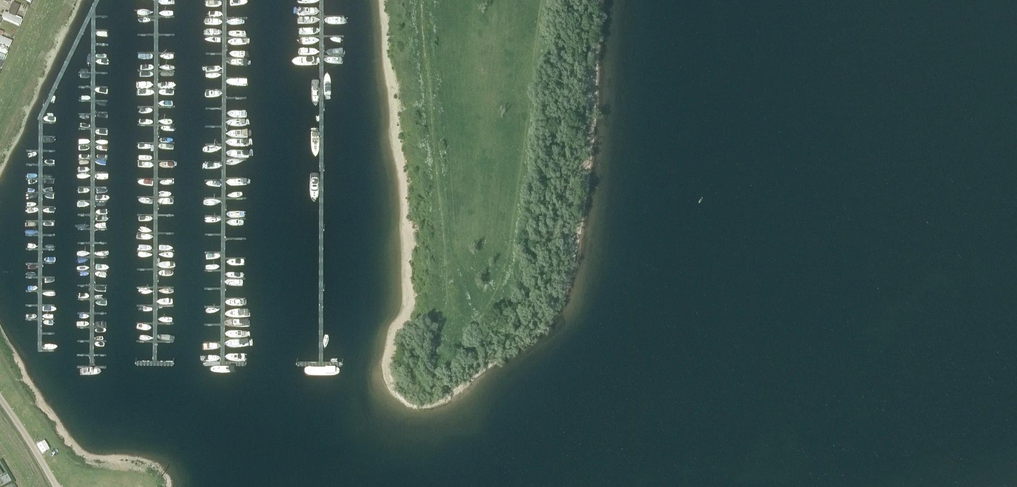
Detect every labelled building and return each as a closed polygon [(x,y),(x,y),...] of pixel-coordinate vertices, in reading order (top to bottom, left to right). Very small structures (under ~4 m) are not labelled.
[(7,13),(14,15),(17,4),(10,2),(7,13)] [(0,15),(0,16),(18,25),(21,20),(2,11),(0,15)] [(8,46),(10,40),(0,36),(0,43),(8,46)]
